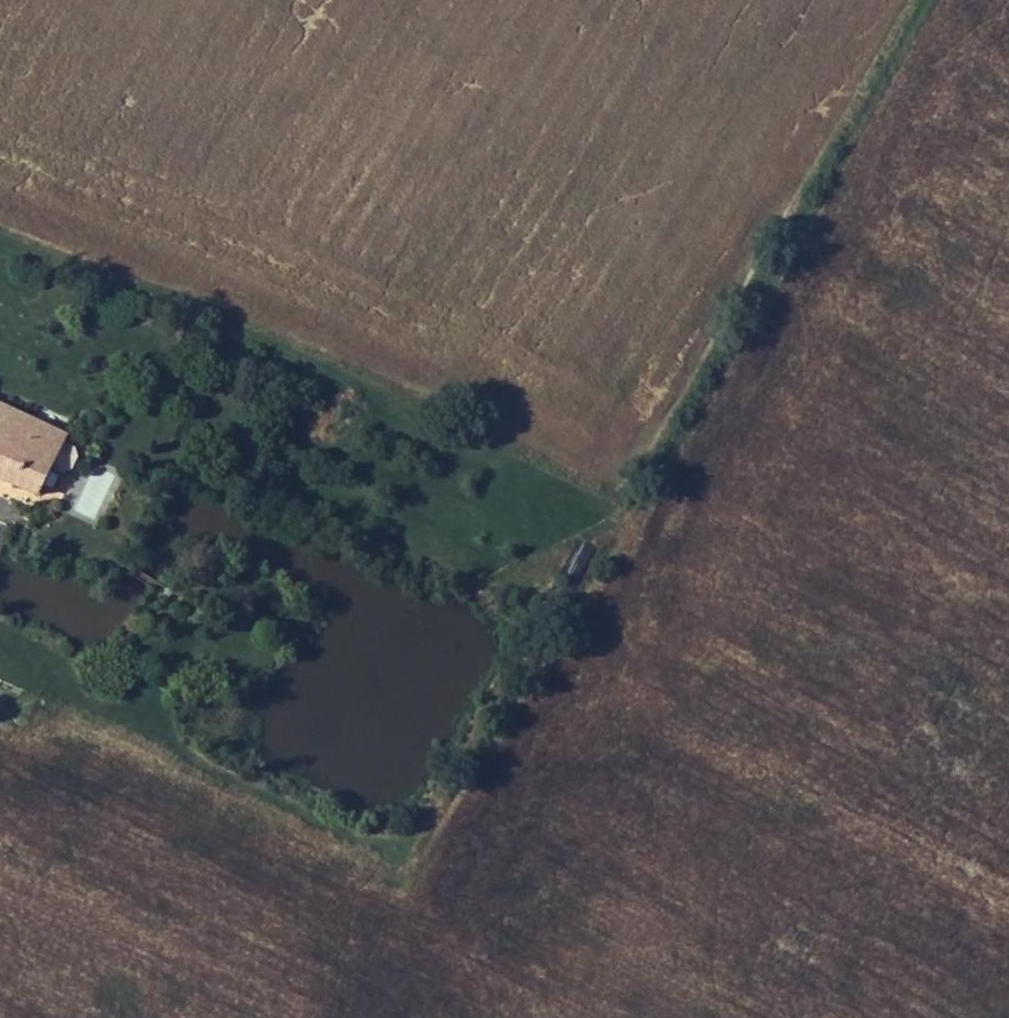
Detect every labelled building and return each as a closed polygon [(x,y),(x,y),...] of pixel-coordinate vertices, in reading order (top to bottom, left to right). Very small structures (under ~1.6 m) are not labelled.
[(44,487),(70,425),(0,394),(0,468),(44,487)]
